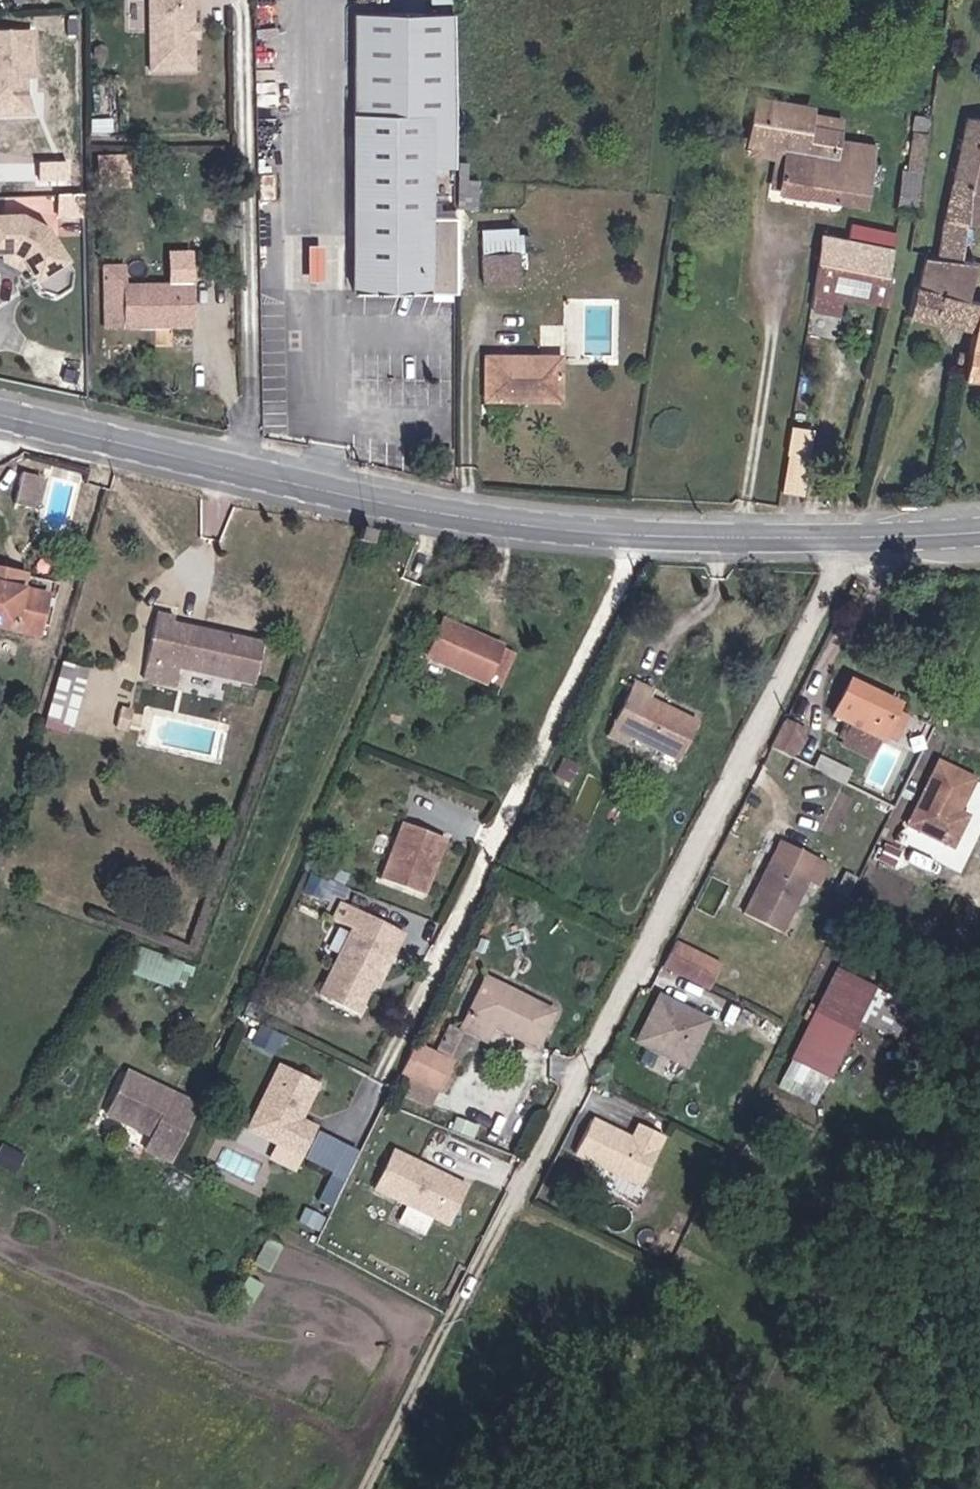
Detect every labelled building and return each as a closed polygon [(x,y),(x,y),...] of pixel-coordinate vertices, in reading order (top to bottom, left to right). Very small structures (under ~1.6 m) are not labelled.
[(144,69),(187,68),(185,5),(192,4),(192,0),(143,0),(144,69)] [(461,215),(461,205),(437,204),(437,161),(462,162),(462,79),(461,0),(416,0),(360,1),(362,280),(461,282),(461,215)] [(31,31),(0,32),(0,105),(10,105),(26,90),(25,66),(32,66),(31,31)] [(763,85),(757,117),(795,125),(807,127),(810,107),(812,95),(763,85)] [(807,127),(824,131),(826,110),(810,107),(807,127)] [(972,110),(935,257),(979,270),(979,111),(972,110)] [(795,125),(757,117),(755,132),(793,140),(784,182),(867,200),(876,160),(845,153),(849,137),(824,131),(807,127),(795,125)] [(793,140),(755,132),(752,143),(777,148),(771,179),(784,182),(793,140)] [(114,181),(113,154),(93,152),(92,181),(114,181)] [(135,155),(113,154),(114,181),(134,182),(135,155)] [(900,207),(914,211),(925,172),(911,168),(900,207)] [(865,211),(912,223),(914,211),(900,207),(867,200),(865,211)] [(0,218),(0,253),(13,253),(22,258),(36,282),(67,264),(48,232),(21,218),(0,218)] [(817,257),(886,272),(890,248),(822,235),(817,257)] [(524,245),(492,246),(492,273),(525,272),(524,245)] [(935,257),(924,253),(916,287),(926,290),(921,316),(973,331),(979,307),(979,270),(935,257)] [(817,257),(809,298),(835,305),(838,293),(883,304),(889,272),(886,272),(817,257)] [(67,264),(36,282),(42,293),(57,298),(71,289),(73,274),(67,264)] [(188,281),(155,282),(106,282),(106,327),(190,325),(188,281)] [(903,312),(921,316),(926,290),(916,287),(910,285),(903,312)] [(964,365),(979,370),(979,307),(973,331),(964,365)] [(530,385),(568,386),(568,351),(490,348),(490,393),(504,417),(530,385)] [(542,418),(568,386),(530,385),(504,417),(542,418)] [(807,488),(812,422),(789,420),(784,486),(807,488)] [(20,470),(15,502),(43,506),(48,474),(20,470)] [(11,568),(0,565),(0,627),(38,638),(48,599),(26,593),(5,587),(11,568)] [(31,573),(11,568),(5,587),(26,593),(31,573)] [(253,680),(259,639),(167,624),(168,619),(151,615),(141,679),(175,685),(178,668),(253,680)] [(433,659),(505,692),(520,655),(449,621),(433,659)] [(629,734),(675,758),(694,720),(649,696),(654,684),(632,672),(604,728),(626,740),(629,734)] [(901,707),(852,682),(836,715),(849,722),(839,743),(873,760),(901,707)] [(73,692),(47,685),(39,712),(65,719),(73,692)] [(805,733),(785,724),(772,748),(794,758),(805,733)] [(954,822),(967,798),(979,770),(979,754),(954,740),(923,808),(954,822)] [(967,798),(954,822),(965,827),(977,803),(967,798)] [(378,875),(415,892),(440,837),(402,820),(378,875)] [(763,871),(738,921),(775,939),(800,888),(814,895),(827,867),(778,842),(763,871)] [(720,913),(738,921),(763,871),(746,862),(720,913)] [(378,955),(385,958),(392,943),(369,931),(377,915),(343,899),(335,917),(348,923),(315,990),(352,1008),(367,979),(378,955)] [(369,931),(392,943),(400,927),(377,915),(369,931)] [(138,942),(129,969),(183,987),(192,960),(138,942)] [(659,971),(708,994),(717,976),(703,969),(707,962),(672,946),(659,971)] [(870,1005),(886,970),(848,952),(804,1042),(843,1061),(870,1005)] [(374,982),(385,958),(378,955),(367,979),(374,982)] [(703,969),(717,976),(720,968),(707,962),(703,969)] [(883,1011),(899,977),(886,970),(870,1005),(883,1011)] [(477,977),(458,1024),(461,1026),(460,1030),(483,1038),(489,1024),(531,1041),(545,1006),(477,977)] [(707,1024),(656,998),(633,1045),(683,1070),(707,1024)] [(461,1026),(458,1024),(447,1020),(433,1053),(447,1059),(460,1030),(461,1026)] [(843,1061),(804,1042),(798,1056),(837,1075),(843,1061)] [(447,1059),(433,1053),(414,1045),(401,1075),(441,1090),(453,1062),(447,1059)] [(245,1125),(298,1151),(312,1122),(298,1115),(314,1078),(276,1060),(245,1125)] [(171,1092),(125,1074),(104,1114),(153,1134),(171,1092)] [(171,1092),(153,1134),(146,1148),(171,1160),(196,1102),(171,1092)] [(586,1111),(569,1145),(632,1177),(657,1128),(633,1116),(626,1131),(586,1111)] [(460,1177),(386,1141),(367,1179),(441,1216),(460,1177)] [(639,1198),(644,1185),(602,1167),(597,1180),(639,1198)]
